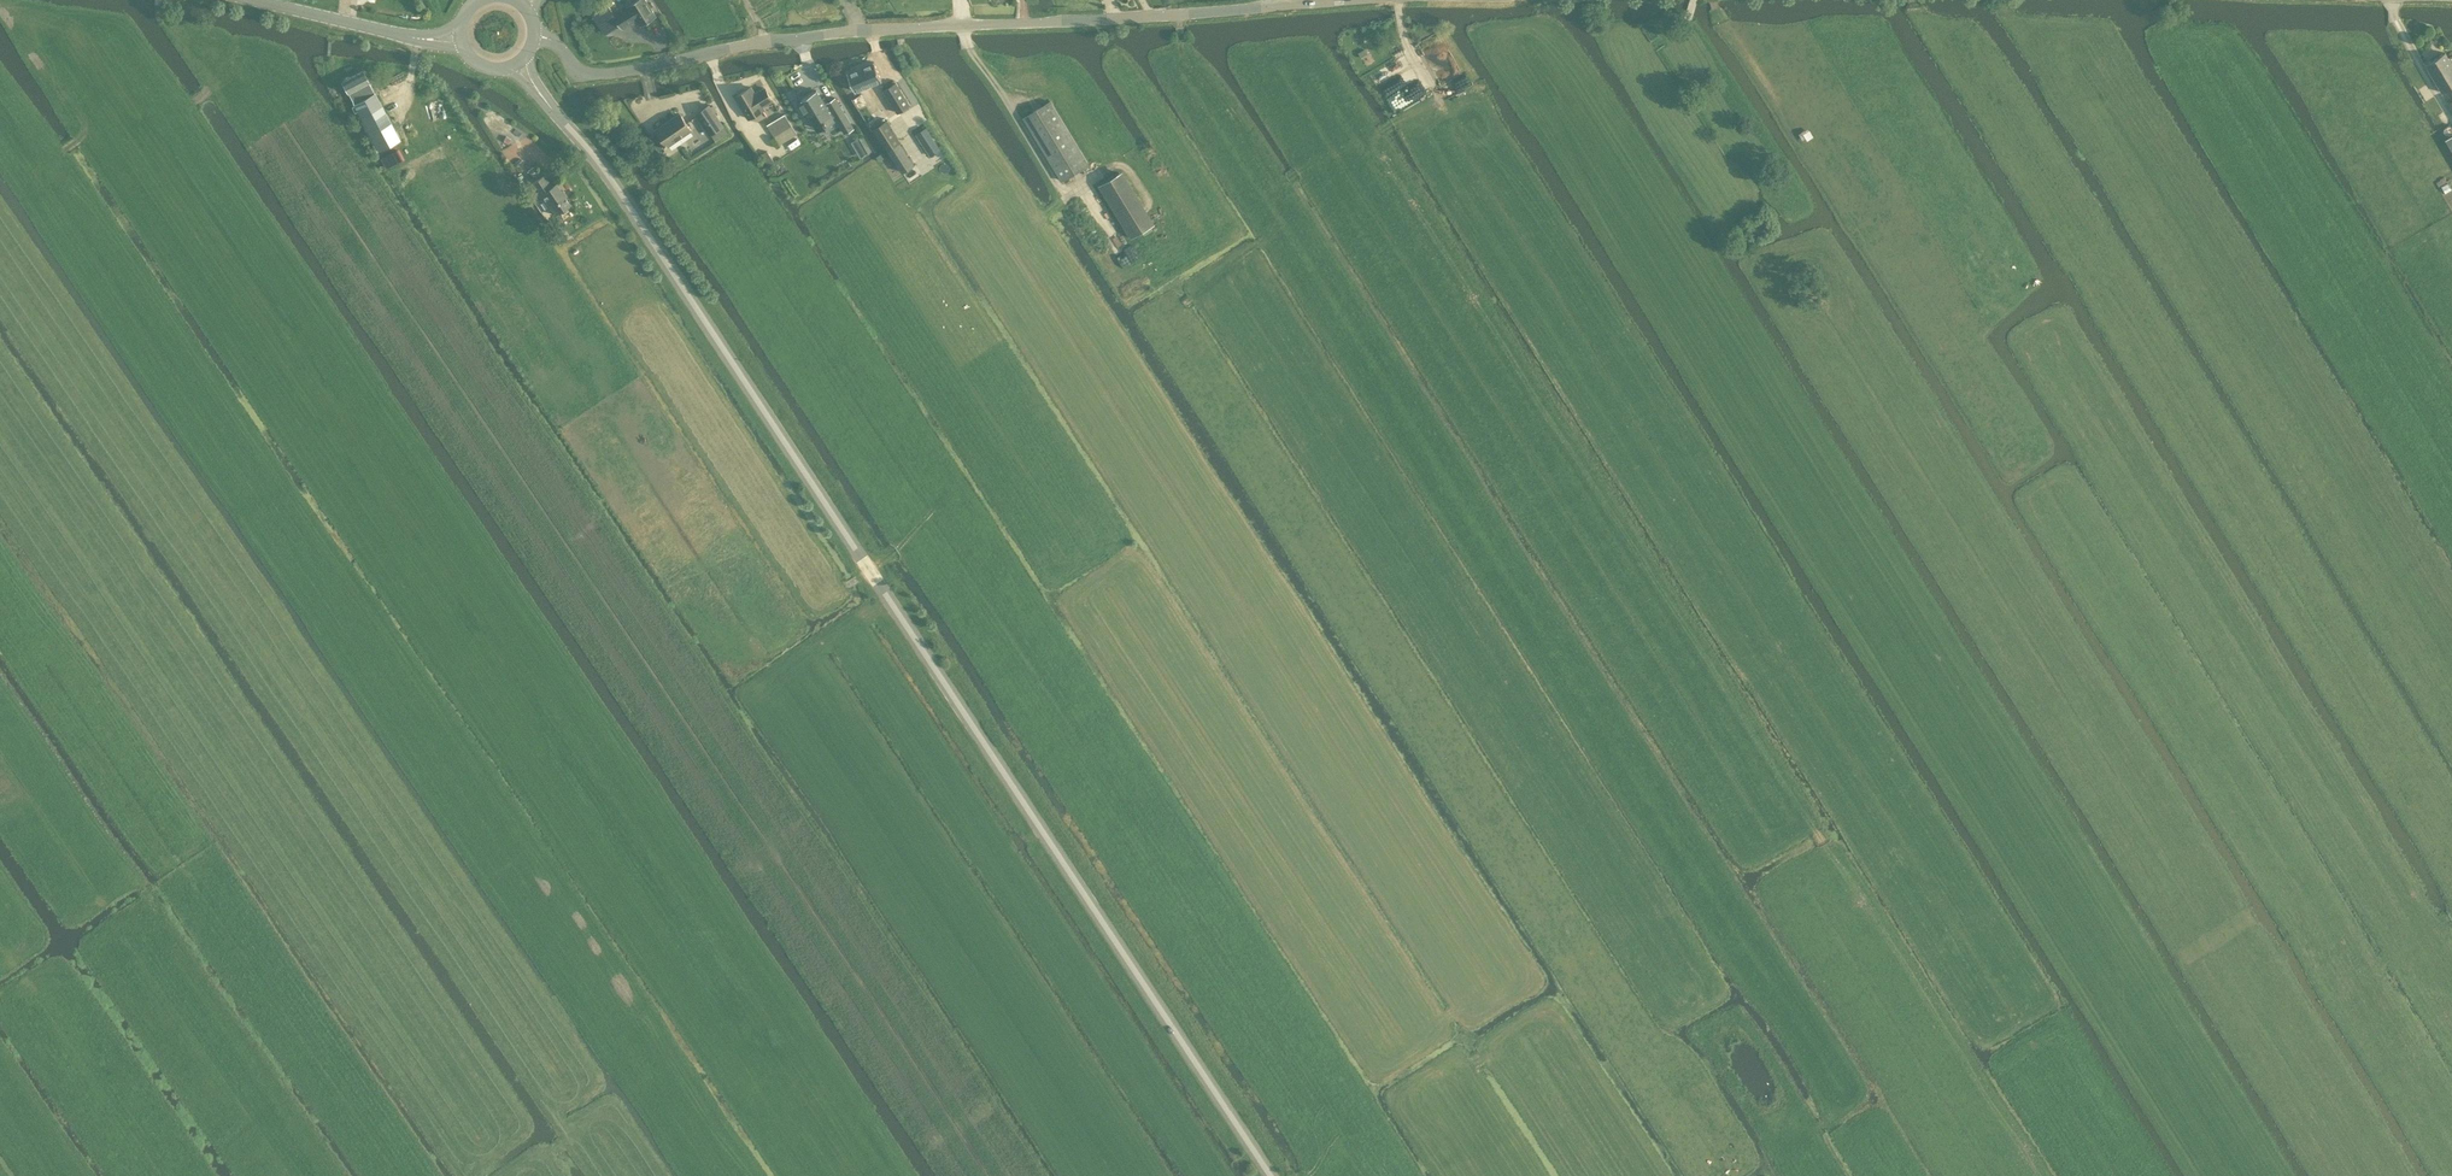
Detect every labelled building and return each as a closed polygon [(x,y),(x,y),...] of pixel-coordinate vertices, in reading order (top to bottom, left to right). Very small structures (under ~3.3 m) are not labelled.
[(614,16),(622,29),(637,19),(641,25),(657,16),(647,0),(635,0),(628,4),(630,6),(614,16)] [(601,21),(613,12),(607,4),(595,12),(601,21)] [(1364,49),(1359,52),(1362,58),(1368,55),(1364,49)] [(2451,86),(2451,64),(2445,52),(2426,64),(2442,92),(2451,86)] [(870,64),(849,74),(855,88),(876,79),(870,64)] [(378,150),(399,139),(368,81),(362,71),(342,82),(378,150)] [(897,112),(910,104),(896,81),(883,89),(897,112)] [(763,106),(773,100),(765,88),(755,94),(751,87),(736,96),(749,118),(764,109),(763,106)] [(850,120),(836,97),(825,103),(817,90),(801,99),(804,103),(799,106),(804,115),(807,113),(816,127),(824,122),(825,123),(827,122),(827,121),(833,117),(834,116),(840,126),(850,120)] [(1061,180),(1089,163),(1051,101),(1023,118),(1061,180)] [(711,134),(723,125),(710,105),(695,115),(709,135),(711,134)] [(658,150),(666,144),(668,146),(691,130),(680,114),(657,130),(657,131),(649,136),(658,150)] [(795,121),(791,124),(785,114),(769,124),(775,136),(776,135),(781,143),(801,131),(795,121)] [(902,172),(914,164),(886,119),(873,127),(902,172)] [(728,133),(723,125),(711,134),(716,141),(728,133)] [(928,127),(918,133),(931,153),(941,146),(928,127)] [(862,136),(854,141),(859,149),(867,144),(862,136)] [(768,165),(774,160),(767,151),(761,155),(768,165)] [(1131,238),(1152,225),(1119,172),(1099,185),(1131,238)] [(553,215),(569,204),(564,197),(566,195),(563,191),(561,192),(556,183),(551,187),(543,176),(530,185),(538,196),(540,195),(553,215)]
